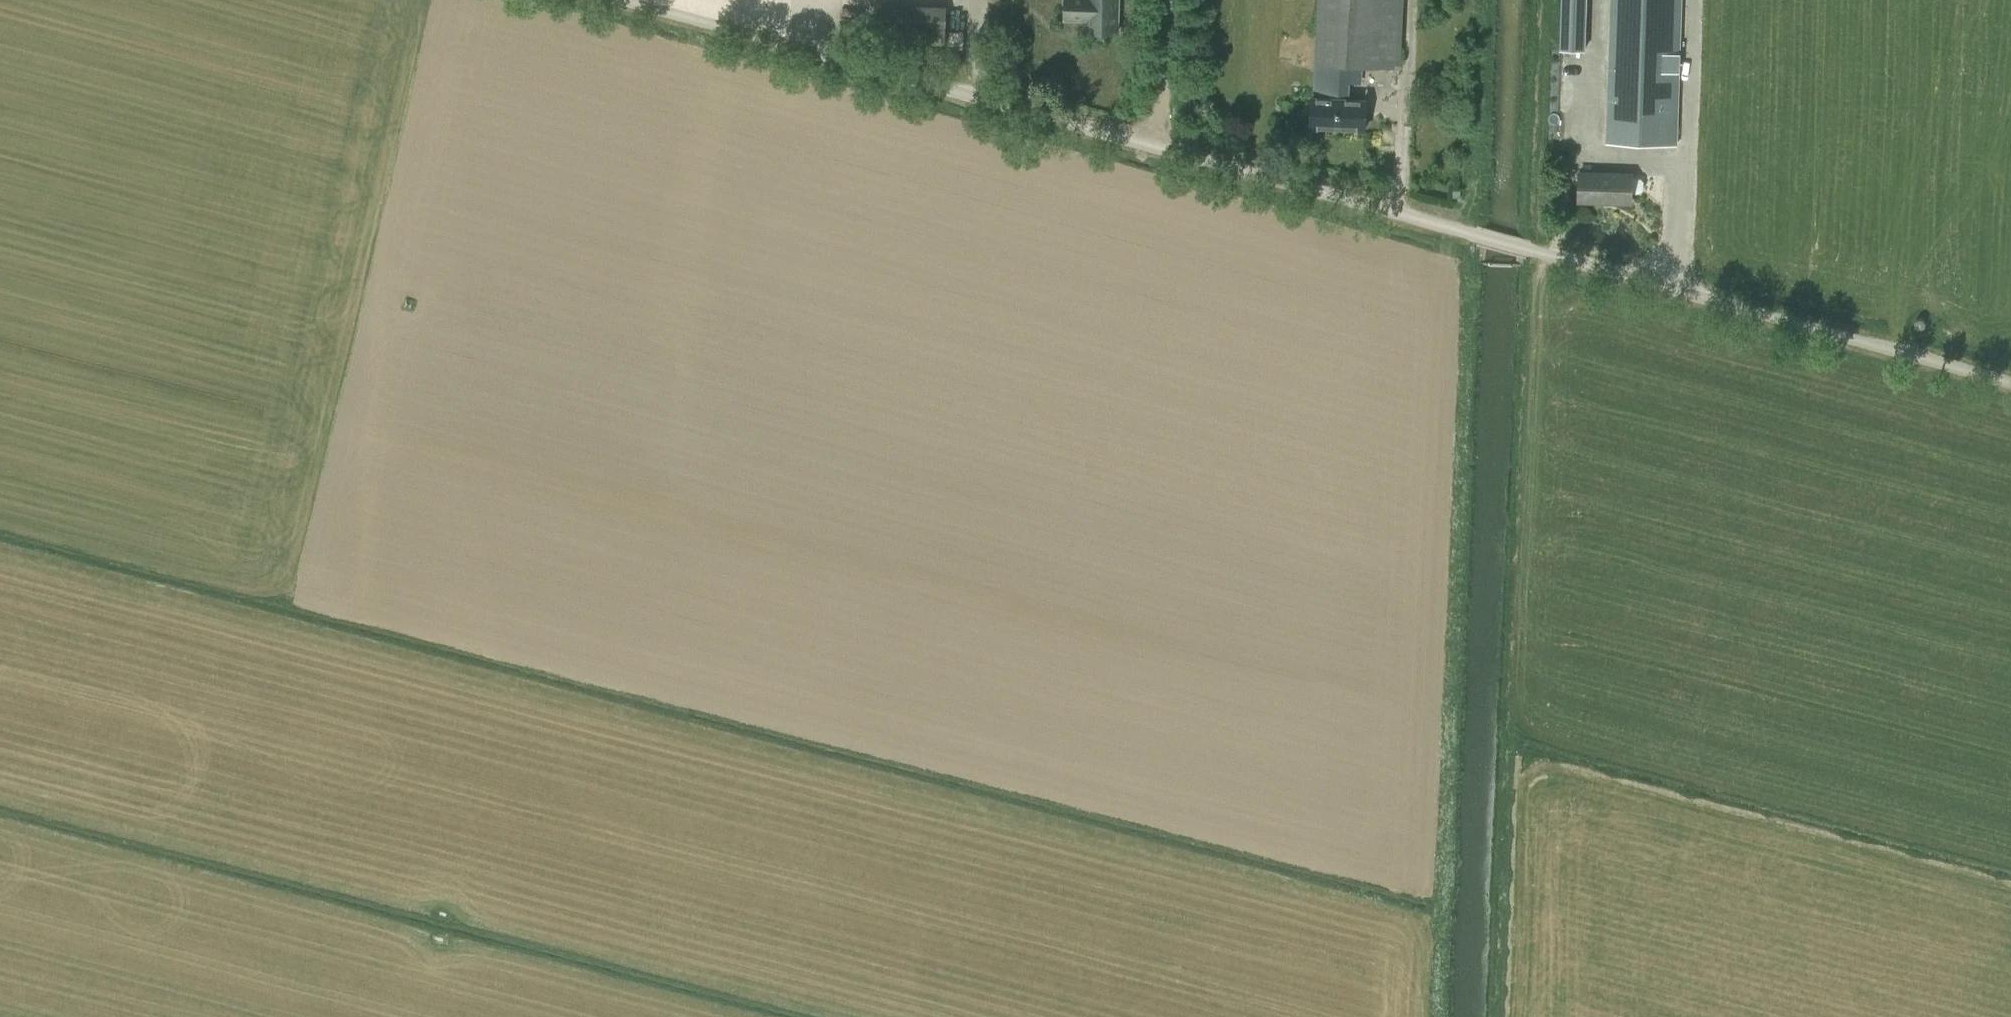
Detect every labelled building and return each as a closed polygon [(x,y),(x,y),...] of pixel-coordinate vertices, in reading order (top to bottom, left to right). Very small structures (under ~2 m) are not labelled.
[(1118,0),(1065,0),(1065,18),(1087,19),(1087,30),(1117,30),(1118,0)] [(1314,62),(1350,64),(1398,67),(1402,0),(1318,0),(1314,62)] [(1586,0),(1567,0),(1563,77),(1582,80),(1586,0)] [(1606,141),(1658,143),(1663,0),(1610,0),(1606,141)] [(897,8),(895,40),(943,42),(945,9),(897,8)] [(1311,97),(1310,125),(1364,128),(1366,100),(1348,99),(1349,81),(1350,64),(1314,62),(1313,97),(1311,97)] [(1630,202),(1630,192),(1634,192),(1640,190),(1643,188),(1643,180),(1640,177),(1634,176),(1631,176),(1631,173),(1578,171),(1578,200),(1630,202)]
